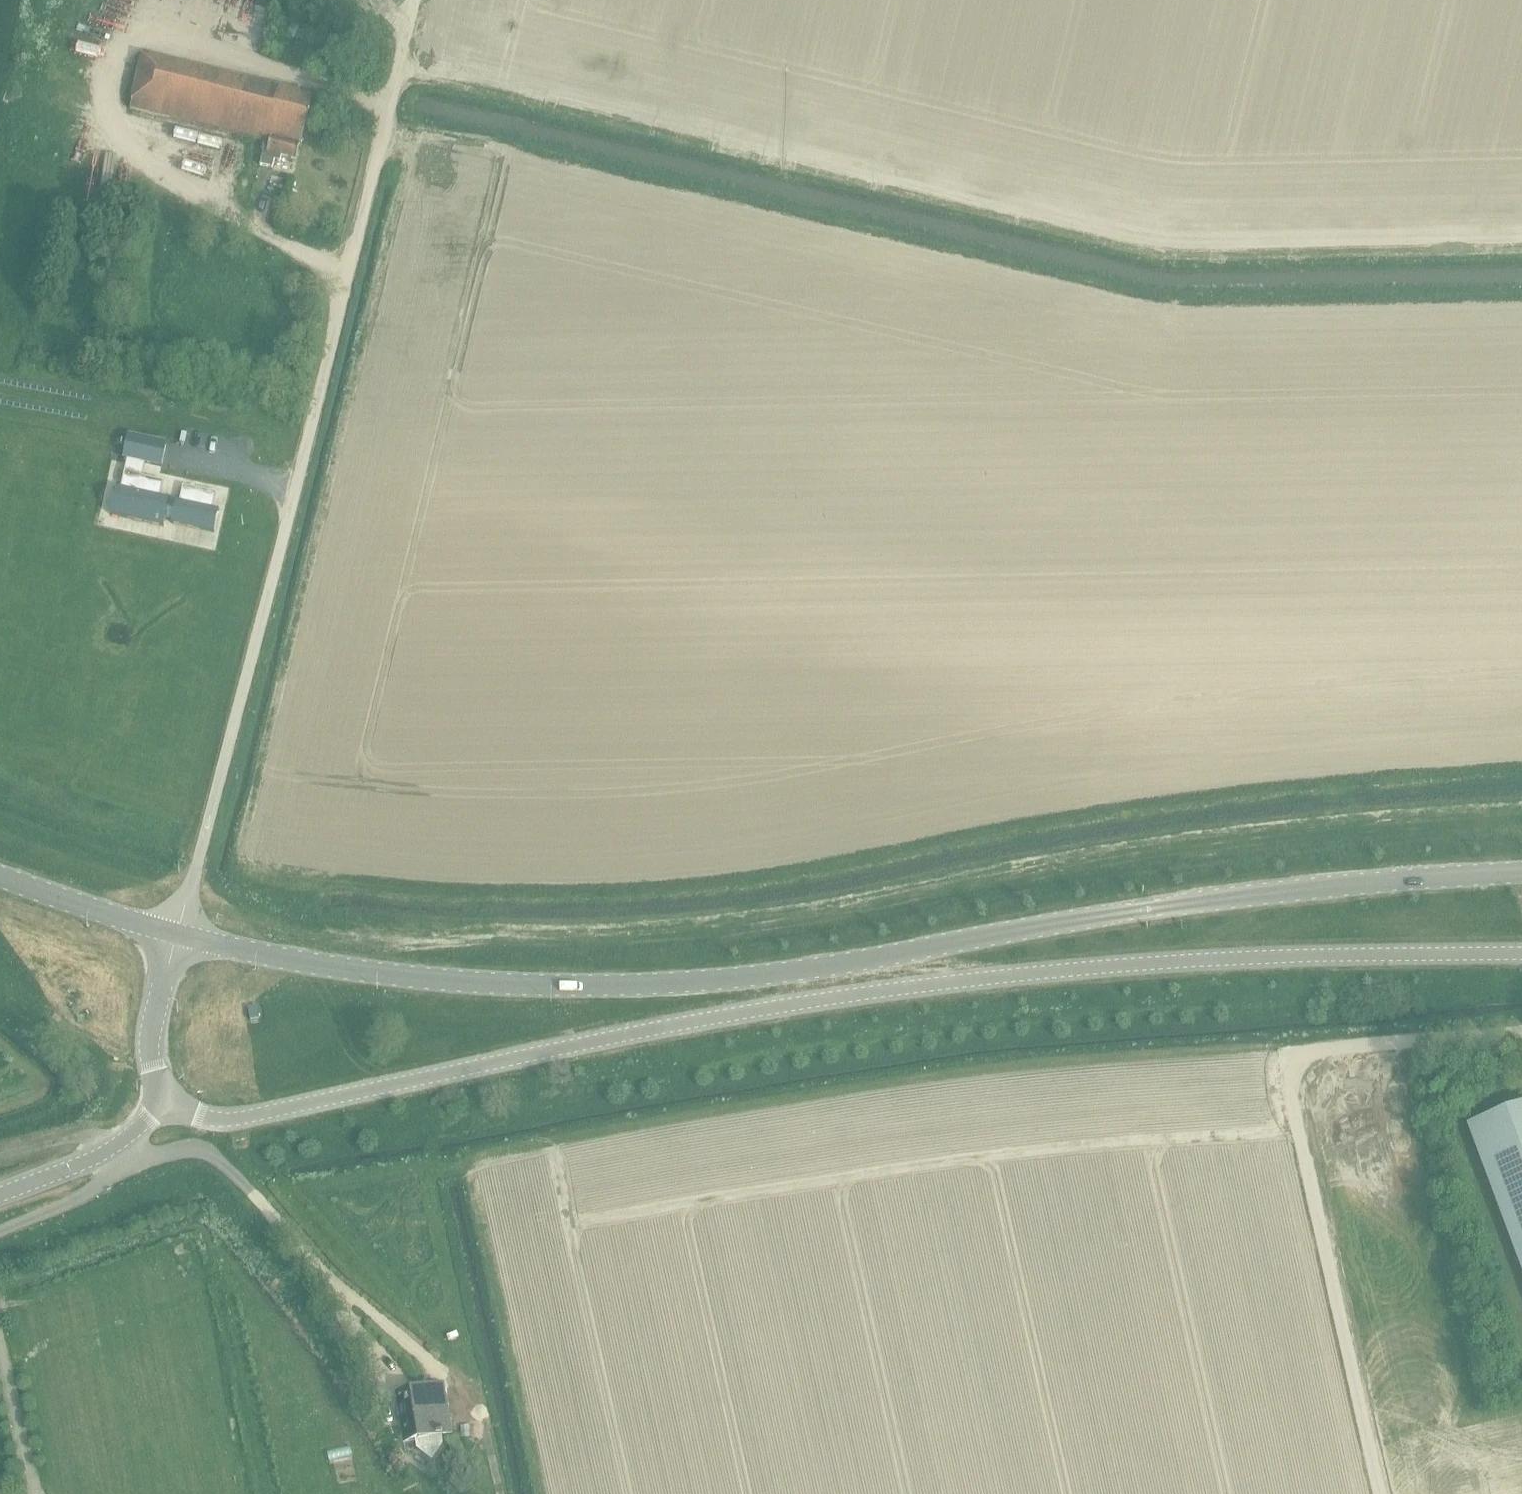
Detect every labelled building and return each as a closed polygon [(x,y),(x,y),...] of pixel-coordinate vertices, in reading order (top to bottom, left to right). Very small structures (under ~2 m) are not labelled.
[(261,151),(263,151),(259,164),(272,167),(274,159),(279,161),(281,154),(296,158),(311,95),(143,55),(130,107),(264,138),(261,151)] [(36,150),(39,140),(23,135),(20,145),(36,150)] [(214,531),(212,530),(216,510),(219,511),(219,510),(213,508),(216,493),(183,486),(179,501),(176,500),(175,503),(168,502),(169,499),(160,497),(163,481),(142,477),(145,463),(161,466),(166,443),(127,435),(122,458),(127,459),(121,488),(116,487),(115,488),(118,489),(112,513),(110,513),(110,514),(163,526),(165,518),(171,520),(171,523),(214,532),(214,531)] [(1521,1275),(1521,1104),(1466,1125),(1521,1275)] [(399,1424),(403,1445),(415,1444),(416,1449),(432,1460),(443,1445),(442,1437),(450,1435),(443,1387),(395,1394),(399,1424)]
